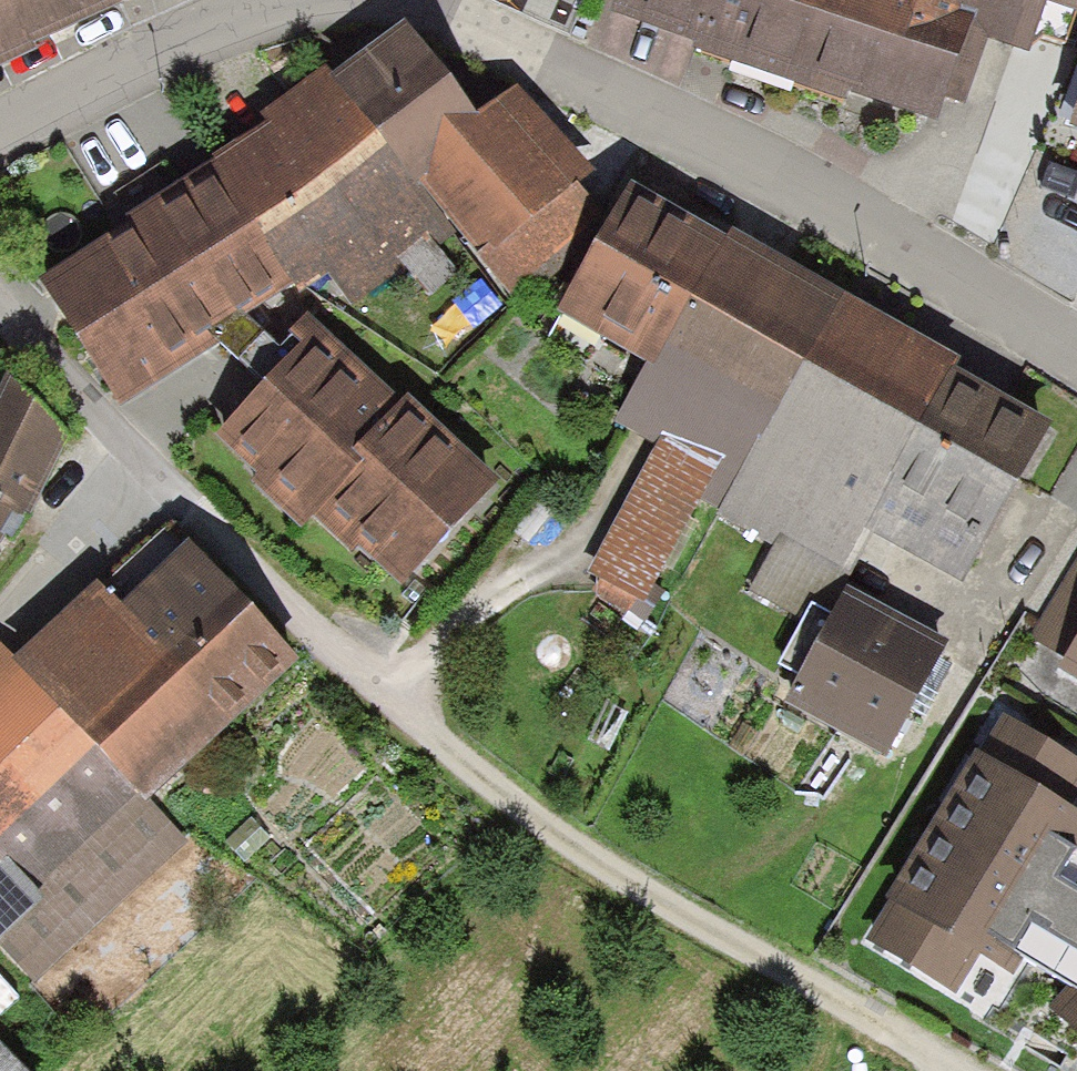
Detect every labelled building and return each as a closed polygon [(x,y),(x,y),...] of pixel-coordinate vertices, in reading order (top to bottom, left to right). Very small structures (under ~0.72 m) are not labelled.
[(117,9),(114,2),(113,0),(0,0),(0,68),(117,9)] [(610,16),(930,134),(937,116),(956,123),(982,54),(1022,69),(1042,17),(1076,30),(1076,0),(616,0),(610,16)] [(405,26),(334,78),(393,183),(478,121),(405,26)] [(210,155),(217,167),(288,290),(326,270),(350,306),(426,231),(393,183),(334,78),(327,66),(258,113),(263,122),(210,155)] [(1057,126),(1076,133),(1076,75),(1057,126)] [(393,183),(426,231),(436,246),(454,233),(510,298),(604,217),(574,186),(592,171),(508,95),(478,121),(393,183)] [(217,167),(38,281),(124,407),(215,345),(212,337),(288,290),(217,167)] [(728,238),(634,185),(557,314),(651,368),(616,428),(652,447),(586,576),(649,615),(710,499),(721,504),(842,296),(732,232),(728,238)] [(961,358),(842,296),(721,504),(715,515),(776,547),(751,590),(809,621),(840,567),(852,573),(873,535),(866,530),(954,368),(961,358)] [(332,344),(224,454),(403,629),(511,519),(332,344)] [(1052,426),(954,368),(866,530),(873,535),(961,587),(1052,426)] [(15,518),(22,521),(58,443),(0,389),(0,512),(15,518)] [(0,512),(0,540),(15,518),(0,512)] [(2,673),(0,670),(0,978),(23,1002),(182,852),(139,808),(284,671),(152,531),(2,673)] [(1059,673),(1076,684),(1076,562),(1031,638),(1067,660),(1059,673)] [(787,705),(885,757),(945,646),(894,619),(847,594),(787,705)] [(1076,992),(1076,817),(1062,808),(1076,782),(1076,767),(992,716),(859,941),(954,997),(976,958),(1011,979),(1022,960),(1076,992)] [(1056,1018),(1076,1037),(1076,995),(1056,1018)]
